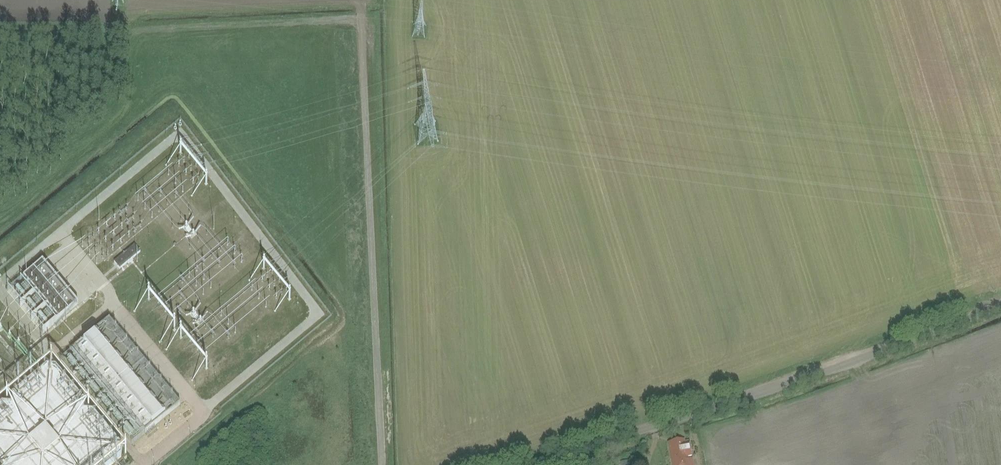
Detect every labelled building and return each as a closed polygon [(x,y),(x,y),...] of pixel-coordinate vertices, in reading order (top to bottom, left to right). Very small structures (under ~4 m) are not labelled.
[(135,245),(125,254),(130,260),(141,252),(135,245)] [(125,254),(114,262),(120,269),(130,260),(125,254)] [(43,261),(24,277),(36,292),(55,276),(43,261)] [(55,276),(36,292),(47,305),(66,289),(55,276)] [(66,289),(47,305),(59,320),(78,304),(66,289)] [(75,348),(146,432),(180,404),(160,380),(129,342),(109,319),(75,348)] [(122,457),(123,448),(108,425),(97,432),(77,409),(85,402),(56,368),(47,367),(42,372),(12,397),(11,405),(2,404),(0,406),(0,464),(112,464),(122,457)] [(298,394),(304,395),(307,373),(301,373),(298,394)] [(669,446),(673,464),(694,464),(692,458),(688,459),(688,458),(692,457),(694,453),(693,446),(689,442),(682,443),(681,440),(672,442),(673,445),(669,446)]
